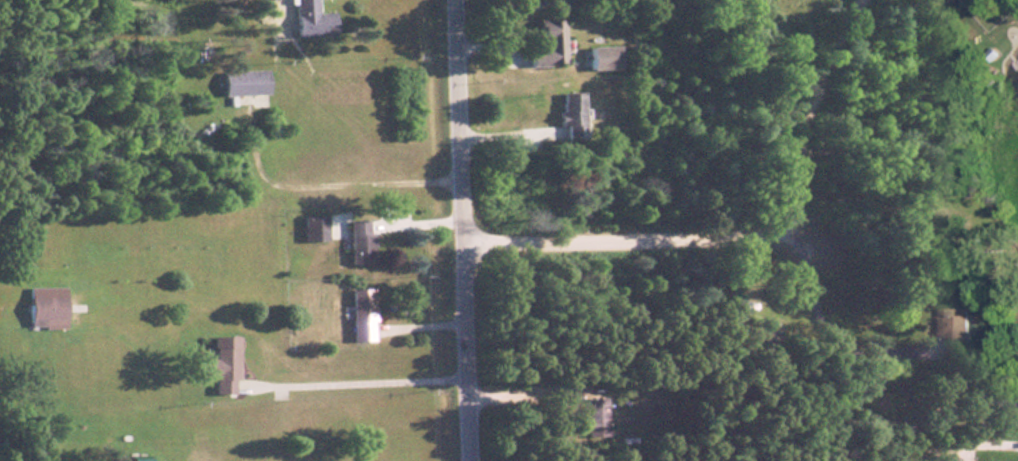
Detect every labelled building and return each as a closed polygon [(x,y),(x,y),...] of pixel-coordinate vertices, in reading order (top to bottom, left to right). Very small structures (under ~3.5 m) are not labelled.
[(314,13),(314,0),(293,0),(293,36),(330,35),(330,13),(314,13)] [(560,66),(559,19),(535,20),(535,47),(525,47),(525,66),(560,66)] [(586,47),(586,70),(617,70),(617,47),(586,47)] [(265,95),(265,71),(221,71),(221,95),(265,95)] [(556,127),(562,127),(562,138),(579,138),(580,92),(557,92),(556,127)] [(300,240),(320,240),(320,216),(300,216),(300,240)] [(364,219),(345,219),(346,264),(369,263),(368,232),(364,232),(364,219)] [(369,288),(348,289),(349,341),(370,340),(369,288)] [(61,327),(61,297),(24,297),(24,327),(61,327)] [(941,313),(941,339),(971,339),(971,313),(941,313)] [(234,379),(234,336),(210,336),(210,358),(199,358),(200,375),(211,375),(211,394),(228,394),(228,379),(234,379)] [(584,398),(585,437),(605,436),(604,397),(584,398)]
